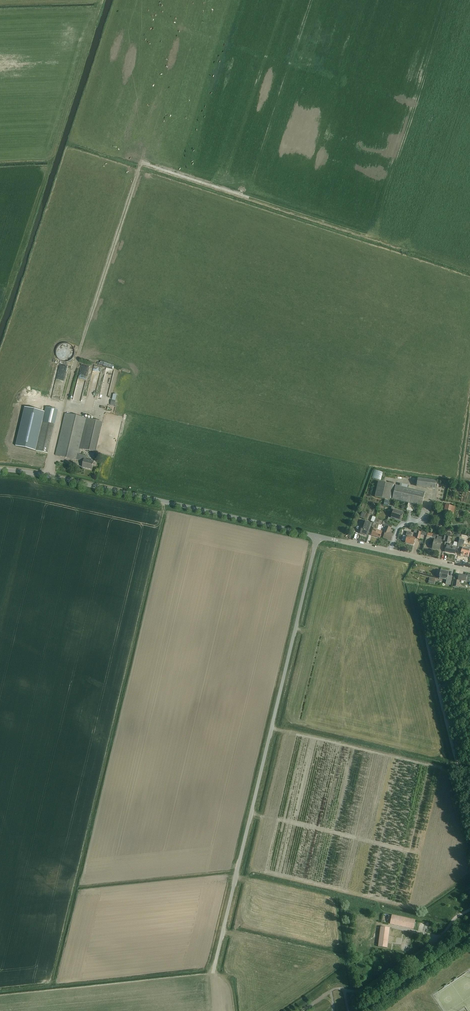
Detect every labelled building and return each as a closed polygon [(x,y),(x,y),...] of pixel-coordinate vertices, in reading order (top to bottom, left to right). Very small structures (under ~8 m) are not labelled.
[(110,391),(113,373),(105,371),(102,390),(110,391)] [(36,451),(48,454),(58,410),(46,407),(36,451)] [(21,446),(32,450),(43,414),(31,411),(21,446)] [(102,422),(65,414),(55,455),(77,460),(78,460),(83,461),(82,467),(92,469),(94,461),(86,459),(87,456),(79,454),(80,448),(95,451),(102,422)] [(436,489),(437,481),(418,479),(417,487),(436,489)] [(390,500),(391,499),(394,485),(378,482),(375,497),(390,500)] [(394,485),(391,499),(408,503),(415,505),(417,505),(422,506),(425,493),(407,488),(408,486),(400,484),(399,487),(394,485)] [(413,512),(414,510),(415,505),(408,503),(407,511),(413,512)] [(454,506),(446,504),(444,511),(452,513),(454,506)] [(394,510),(391,518),(401,521),(404,513),(394,510)] [(373,531),(372,535),(380,538),(380,537),(381,537),(381,536),(382,531),(377,530),(379,524),(381,525),(382,520),(375,518),(374,522),(372,527),(374,528),(373,531)] [(371,527),(372,527),(374,522),(372,522),(372,523),(367,522),(366,524),(363,523),(362,525),(363,526),(360,533),(368,536),(370,529),(371,527)] [(392,525),(387,523),(386,526),(387,527),(385,533),(386,533),(384,538),(391,541),(393,535),(389,533),(390,528),(391,529),(392,525)] [(426,536),(427,532),(414,530),(414,533),(417,534),(416,539),(419,540),(421,535),(426,536)] [(410,537),(411,533),(407,532),(406,536),(407,537),(406,543),(413,545),(415,538),(410,537)] [(445,541),(447,536),(443,536),(442,537),(437,536),(437,540),(434,540),(432,549),(440,550),(442,540),(445,541)] [(469,557),(469,551),(469,546),(463,544),(464,541),(460,540),(458,550),(460,551),(462,551),(461,555),(469,557)] [(445,552),(455,554),(457,547),(453,546),(454,545),(450,544),(450,546),(447,546),(445,552)] [(441,570),(440,575),(439,579),(447,580),(446,584),(450,585),(452,577),(448,576),(449,572),(441,570)] [(414,927),(416,920),(392,915),(390,924),(414,929),(414,927)] [(390,928),(388,928),(381,927),(378,947),(387,948),(388,944),(390,928)]
